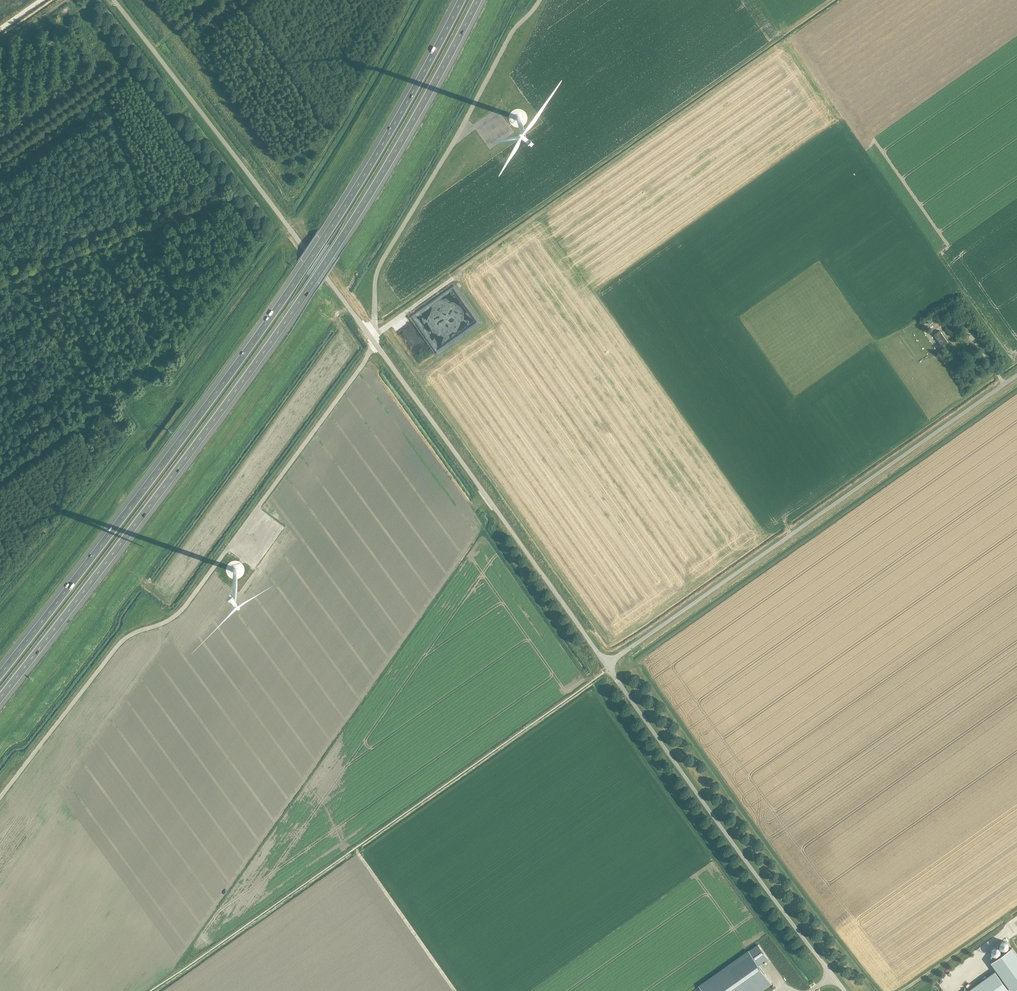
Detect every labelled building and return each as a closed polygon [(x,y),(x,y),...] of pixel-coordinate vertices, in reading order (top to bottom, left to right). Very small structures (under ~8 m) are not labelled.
[(940,332),(935,335),(942,346),(947,342),(940,332)] [(746,953),(746,954),(700,986),(703,990),(760,990),(771,983),(759,965),(768,959),(758,945),(746,953)] [(991,963),(1011,990),(1012,990),(1016,987),(1016,956),(1011,948),(991,963)] [(969,990),(1009,990),(995,972),(969,990)]
